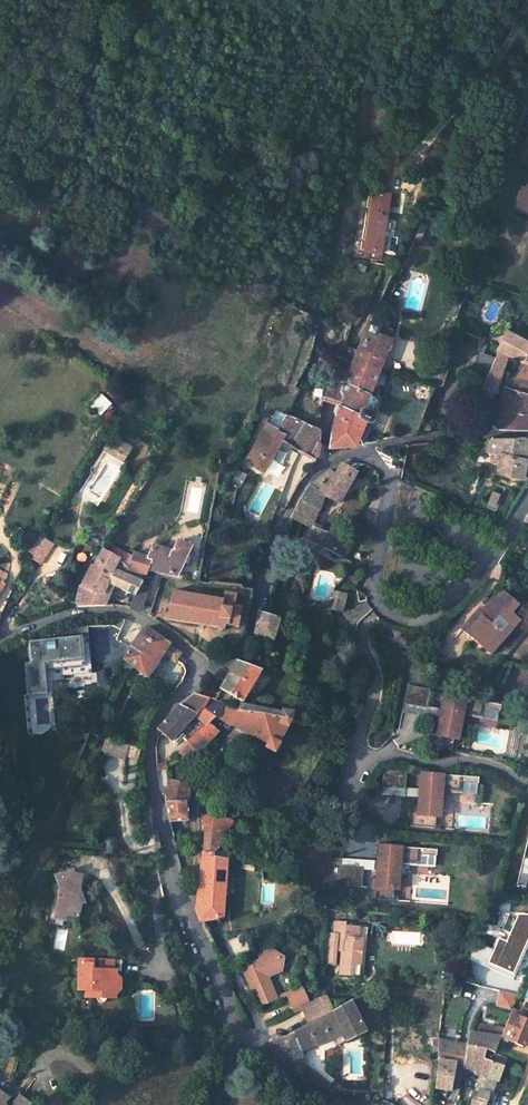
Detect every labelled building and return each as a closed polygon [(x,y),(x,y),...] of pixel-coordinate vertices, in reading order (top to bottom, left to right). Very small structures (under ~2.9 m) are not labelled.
[(524,184),(516,204),(527,208),(527,186),(524,184)] [(389,196),(372,194),(368,221),(385,223),(389,196)] [(368,221),(364,253),(381,255),(385,223),(368,221)] [(362,301),(351,326),(356,329),(367,304),(362,301)] [(372,382),(390,339),(375,332),(377,327),(369,324),(350,369),(343,385),(342,386),(337,403),(327,447),(360,444),(373,414),(371,410),(377,398),(371,396),(376,384),(372,382)] [(506,333),(494,359),(476,400),(487,404),(492,394),(495,393),(506,357),(514,359),(510,374),(516,376),(520,368),(527,351),(527,345),(525,343),(506,333)] [(520,368),(527,372),(527,351),(520,368)] [(479,353),(477,363),(490,365),(492,356),(479,353)] [(339,368),(327,362),(325,367),(336,373),(339,368)] [(350,369),(341,365),(339,368),(336,373),(331,382),(325,399),(337,403),(342,386),(343,385),(350,369)] [(520,368),(516,376),(510,374),(496,413),(492,427),(494,429),(527,430),(527,372),(520,368)] [(89,402),(95,412),(108,406),(103,395),(89,402)] [(280,442),(313,460),(319,430),(286,416),(277,432),(263,425),(244,459),(247,462),(245,465),(261,474),(280,442)] [(116,436),(106,453),(121,463),(131,449),(121,443),(123,439),(116,436)] [(490,454),(501,457),(500,473),(521,479),(527,448),(527,443),(523,440),(496,442),(490,454)] [(287,523),(308,531),(303,543),(323,553),(321,556),(335,563),(338,558),(341,543),(318,534),(320,530),(312,525),(323,502),(331,506),(332,504),(336,505),(353,474),(340,466),(333,477),(326,473),(305,488),(287,523)] [(345,561),(363,527),(353,523),(341,543),(338,558),(345,561)] [(39,565),(52,544),(38,534),(24,555),(39,565)] [(177,578),(189,551),(174,543),(168,554),(149,548),(144,562),(129,555),(127,559),(105,547),(101,553),(99,556),(126,568),(125,570),(142,574),(144,569),(149,570),(150,567),(160,570),(159,573),(162,574),(177,578)] [(126,568),(99,556),(94,565),(123,576),(125,570),(126,568)] [(93,570),(89,568),(80,588),(77,588),(72,606),(75,610),(101,608),(111,588),(134,598),(142,585),(123,576),(94,565),(93,570)] [(359,584),(345,577),(341,585),(355,592),(359,584)] [(149,589),(142,585),(134,598),(126,611),(135,614),(149,589)] [(170,591),(165,619),(215,627),(215,629),(217,630),(219,631),(221,630),(222,628),(222,626),(236,628),(239,607),(232,605),(234,594),(223,593),(221,600),(170,591)] [(516,603),(500,591),(494,598),(491,596),(483,607),(486,609),(483,613),(477,608),(463,625),(470,631),(465,637),(475,644),(480,639),(488,646),(511,619),(513,616),(508,612),(516,603)] [(329,611),(340,614),(347,600),(336,595),(329,611)] [(268,643),(276,624),(263,620),(256,617),(252,637),(268,643)] [(480,639),(475,644),(491,657),(518,625),(511,619),(488,646),(480,639)] [(458,631),(465,637),(470,631),(463,625),(458,631)] [(149,676),(164,654),(176,662),(179,657),(182,652),(168,643),(144,627),(127,660),(149,676)] [(246,669),(248,665),(243,662),(247,656),(243,653),(235,664),(246,669)] [(281,715),(240,706),(258,674),(246,669),(235,664),(211,703),(221,706),(238,712),(288,722),(290,715),(281,713),(281,715)] [(424,708),(428,691),(405,686),(402,703),(424,708)] [(479,719),(481,709),(498,713),(499,707),(442,695),(439,711),(437,719),(437,720),(435,728),(429,727),(425,746),(450,751),(452,740),(456,741),(461,715),(479,719)] [(157,733),(172,749),(180,743),(190,751),(194,755),(214,735),(205,730),(221,706),(211,703),(191,696),(175,710),(158,731),(157,733)] [(437,719),(439,711),(424,708),(402,703),(400,712),(437,719)] [(226,731),(229,726),(248,736),(246,740),(270,754),(271,755),(278,745),(276,744),(288,722),(238,712),(221,706),(205,730),(214,735),(217,737),(222,728),(226,731)] [(124,759),(127,743),(107,739),(104,754),(124,759)] [(190,751),(183,762),(190,759),(194,755),(190,751)] [(403,789),(405,772),(381,770),(380,787),(403,789)] [(439,818),(441,792),(459,794),(460,784),(477,785),(477,779),(419,774),(418,790),(417,800),(416,808),(410,807),(408,827),(434,829),(435,818),(439,818)] [(163,795),(166,824),(186,822),(185,803),(189,788),(177,784),(167,781),(163,795)] [(417,799),(418,790),(403,789),(380,787),(379,796),(417,799)] [(221,819),(203,817),(200,832),(204,834),(202,854),(211,851),(217,853),(232,825),(221,819)] [(367,899),(392,901),(393,890),(397,891),(399,864),(418,866),(418,856),(435,857),(436,851),(377,847),(376,862),(373,862),(372,872),(375,872),(375,880),(368,879),(367,899)] [(199,919),(218,917),(227,861),(202,854),(193,908),(197,919),(199,919)] [(337,886),(360,888),(362,868),(338,866),(337,886)] [(59,886),(58,914),(58,921),(64,921),(65,914),(67,914),(67,921),(67,922),(76,922),(79,922),(80,914),(80,905),(84,905),(84,896),(81,895),(81,879),(77,878),(75,876),(74,873),(54,882),(56,884),(57,886),(58,886),(59,886)] [(522,888),(525,876),(516,874),(516,876),(513,886),(522,888)] [(492,926),(502,930),(509,914),(495,913),(492,926)] [(502,930),(492,926),(490,937),(497,940),(493,950),(488,963),(511,973),(527,935),(527,921),(517,916),(514,923),(510,933),(502,930)] [(336,975),(349,976),(350,966),(357,967),(359,942),(355,942),(356,932),(342,931),(343,927),(331,926),(330,937),(321,936),(319,965),(330,966),(331,953),(337,953),(336,975)] [(488,963),(493,950),(473,941),(470,955),(488,963)] [(238,974),(259,1012),(276,1002),(265,982),(266,978),(278,973),(278,966),(275,961),(268,958),(238,974)] [(109,991),(111,979),(106,973),(107,966),(116,967),(116,961),(87,959),(86,964),(74,964),(71,990),(83,991),(83,997),(87,997),(89,999),(90,1001),(92,1001),(93,1001),(94,1002),(94,1001),(95,1001),(97,1000),(99,998),(104,998),(104,994),(109,991)] [(312,1087),(334,1094),(335,1087),(319,1077),(303,1068),(299,1048),(312,1043),(314,1047),(328,1040),(339,1036),(343,1044),(364,1035),(351,1002),(331,1013),(323,998),(307,1006),(298,990),(286,997),(294,1013),(299,1010),(306,1026),(291,1034),(288,1036),(268,1042),(276,1065),(292,1078),(300,1075),(307,1077),(312,1087)] [(495,1006),(511,1010),(518,995),(500,991),(495,1006)] [(521,1047),(527,1031),(527,1012),(520,1009),(518,1014),(511,1011),(503,1031),(500,1038),(508,1040),(507,1042),(521,1047)] [(500,1038),(503,1031),(479,1027),(478,1037),(498,1040),(500,1038)] [(485,1102),(489,1081),(495,1082),(500,1066),(488,1063),(479,1061),(481,1053),(488,1054),(487,1057),(491,1058),(494,1051),(498,1040),(478,1037),(469,1036),(467,1047),(435,1043),(433,1090),(451,1092),(455,1067),(463,1068),(479,1071),(478,1078),(474,1095),(472,1104),(485,1104),(485,1102)] [(22,1097),(15,1104),(31,1104),(22,1097)]
